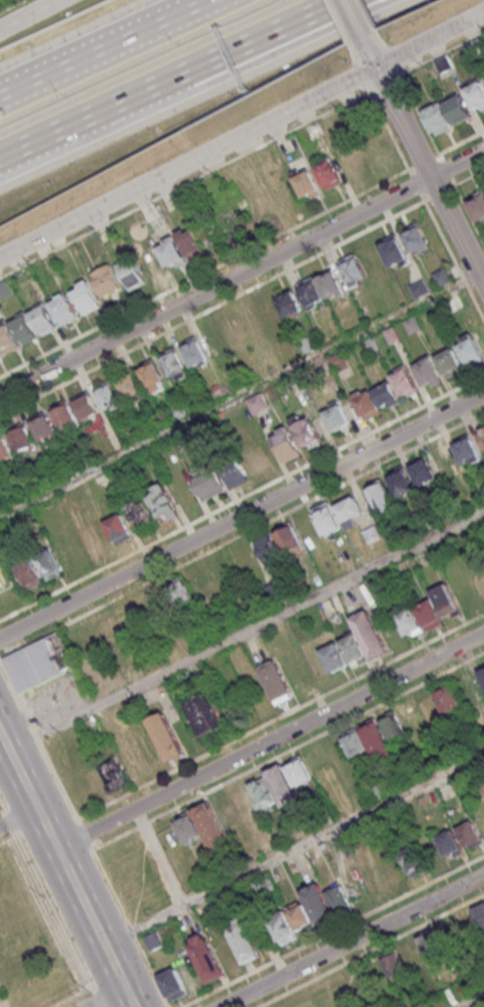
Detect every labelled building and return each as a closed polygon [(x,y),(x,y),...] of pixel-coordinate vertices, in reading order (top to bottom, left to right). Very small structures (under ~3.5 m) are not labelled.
[(477,114),(483,110),(483,81),(483,79),(465,87),(477,114)] [(458,125),(474,115),(459,91),(443,102),(458,125)] [(451,129),(442,103),(423,109),(432,136),(451,129)] [(315,166),(326,190),(344,181),(332,158),(315,166)] [(305,201),(322,193),(311,169),(294,177),(305,201)] [(467,200),(477,224),(483,222),(483,193),(467,200)] [(411,253),(429,246),(420,221),(401,228),(411,253)] [(190,261),(207,252),(193,225),(177,233),(190,261)] [(411,260),(395,233),(378,243),(393,270),(411,260)] [(187,262),(174,236),(157,244),(170,270),(187,262)] [(130,289),(147,281),(146,278),(163,270),(154,249),(119,265),(130,289)] [(352,289),(370,279),(356,252),(338,262),(352,289)] [(104,297),(123,288),(111,264),(92,273),(104,297)] [(297,283),(308,308),(345,291),(334,267),(297,283)] [(453,281),(448,268),(434,273),(439,287),(453,281)] [(102,306),(88,279),(71,288),(85,315),(102,306)] [(410,285),(415,298),(429,292),(424,279),(410,285)] [(257,305),(266,328),(303,312),(294,289),(257,305)] [(62,326),(79,317),(66,293),(49,302),(62,326)] [(42,335),(58,327),(46,303),(29,312),(42,335)] [(27,313),(10,320),(11,323),(0,328),(0,347),(4,355),(22,347),(21,346),(39,338),(27,313)] [(471,332),(455,342),(470,367),(483,359),(483,355),(471,332)] [(192,368),(209,359),(196,335),(180,344),(192,368)] [(289,350),(281,338),(276,342),(283,354),(289,350)] [(187,376),(177,347),(161,353),(171,382),(187,376)] [(465,370),(453,348),(436,356),(448,379),(465,370)] [(426,390),(443,382),(431,355),(413,363),(426,390)] [(151,393),(167,386),(156,360),(140,367),(151,393)] [(403,400),(420,392),(407,365),(390,372),(403,400)] [(144,394),(134,372),(118,379),(129,401),(144,394)] [(401,403),(390,378),(352,396),(363,420),(401,403)] [(107,412),(123,405),(111,380),(96,388),(107,412)] [(100,413),(90,391),(73,399),(83,421),(100,413)] [(249,397),(252,412),(267,408),(263,394),(249,397)] [(63,432),(80,424),(67,399),(51,407),(63,432)] [(332,432),(350,426),(343,403),(325,408),(332,432)] [(290,420),(306,452),(325,442),(309,411),(290,420)] [(58,435),(48,413),(30,421),(40,443),(58,435)] [(8,433),(19,454),(36,445),(25,424),(8,433)] [(300,456),(289,425),(271,431),(282,462),(300,456)] [(463,467),(481,459),(470,434),(452,442),(463,467)] [(4,435),(0,437),(0,465),(15,456),(4,435)] [(420,487),(440,477),(428,455),(409,465),(420,487)] [(248,483),(243,462),(225,467),(231,487),(248,483)] [(205,501),(227,490),(213,464),(191,476),(205,501)] [(398,500),(416,492),(404,465),(385,474),(398,500)] [(366,486),(379,514),(395,507),(383,479),(366,486)] [(157,521),(159,524),(180,514),(170,493),(165,495),(161,486),(154,489),(157,494),(127,507),(137,530),(157,521)] [(357,525),(354,517),(362,514),(355,496),(335,504),(345,530),(357,525)] [(311,509),(325,537),(342,528),(327,500),(311,509)] [(117,545),(134,536),(121,513),(105,522),(117,545)] [(306,548),(291,522),(274,531),(289,558),(306,548)] [(256,542),(270,568),(285,560),(272,534),(256,542)] [(36,558),(48,581),(64,573),(52,550),(36,558)] [(44,580),(30,555),(15,563),(29,589),(44,580)] [(483,600),(483,574),(471,581),(481,601),(483,600)] [(197,599),(185,575),(165,584),(177,609),(197,599)] [(283,591),(280,581),(266,586),(270,596),(283,591)] [(396,614),(407,639),(426,631),(426,632),(444,624),(442,619),(460,611),(449,583),(430,590),(433,599),(396,614)] [(320,648),(331,674),(369,659),(370,660),(388,653),(370,609),(351,616),(358,633),(320,648)] [(77,668),(61,632),(4,656),(19,693),(77,668)] [(259,666),(276,706),(294,697),(277,658),(259,666)] [(430,731),(449,723),(445,715),(463,708),(454,684),(417,699),(430,731)] [(203,738),(228,727),(211,689),(186,700),(203,738)] [(166,711),(149,719),(167,762),(185,754),(166,711)] [(381,718),(392,743),(407,737),(396,711),(381,718)] [(341,733),(352,759),(371,751),(376,762),(394,754),(378,717),(341,733)] [(314,779),(303,754),(266,771),(283,808),(301,800),(295,788),(314,779)] [(129,781),(118,758),(101,766),(113,789),(129,781)] [(109,789),(96,765),(81,773),(94,797),(109,789)] [(243,822),(279,807),(266,776),(230,791),(243,822)] [(207,836),(213,852),(230,845),(225,832),(240,826),(228,795),(174,816),(185,844),(207,836)] [(468,850),(483,842),(473,820),(457,828),(468,850)] [(449,861),(466,853),(454,829),(437,837),(449,861)] [(429,870),(416,844),(399,852),(411,878),(429,870)] [(302,890),(317,924),(337,916),(354,908),(343,883),(324,891),(320,882),(302,890)] [(314,928),(306,901),(288,906),(296,933),(314,928)] [(482,934),(483,933),(483,902),(473,906),(482,934)] [(282,946),(299,938),(284,911),(268,919),(282,946)] [(227,924),(245,965),(262,957),(245,917),(227,924)] [(418,937),(433,968),(468,952),(453,920),(418,937)] [(153,950),(164,944),(157,932),(146,938),(153,950)] [(230,938),(211,946),(206,933),(189,940),(208,985),(227,976),(226,973),(242,967),(230,938)] [(400,949),(400,951),(383,958),(391,978),(427,964),(418,942),(400,949)] [(160,975),(172,1002),(190,994),(177,967),(160,975)]
